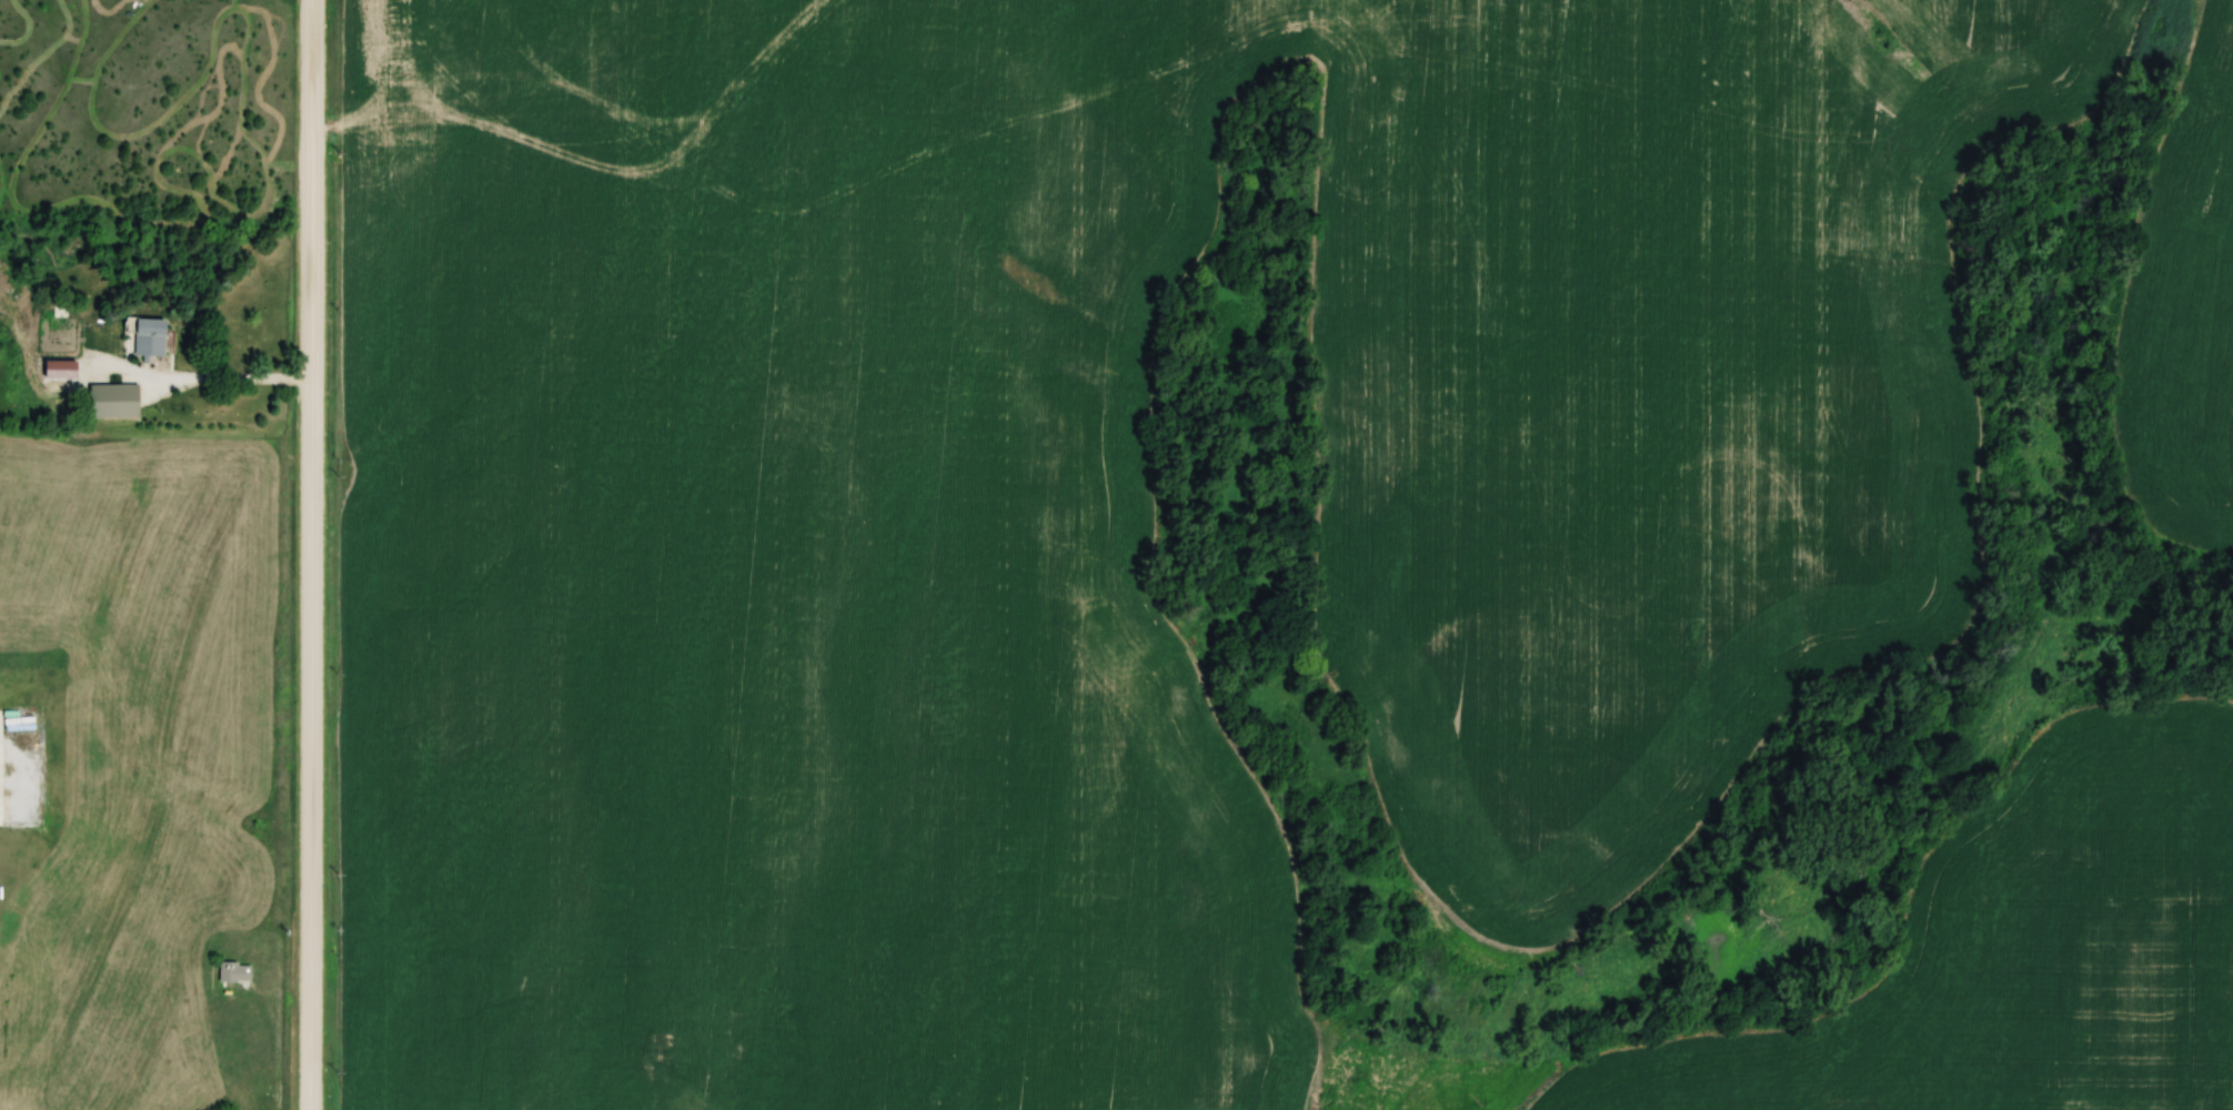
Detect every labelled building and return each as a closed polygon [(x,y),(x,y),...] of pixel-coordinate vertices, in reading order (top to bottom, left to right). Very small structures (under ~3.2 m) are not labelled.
[(170,359),(170,320),(127,320),(127,351),(133,351),(132,358),(170,359)] [(142,385),(93,385),(93,419),(142,419),(142,385)] [(218,983),(249,983),(249,964),(218,964),(218,983)]
